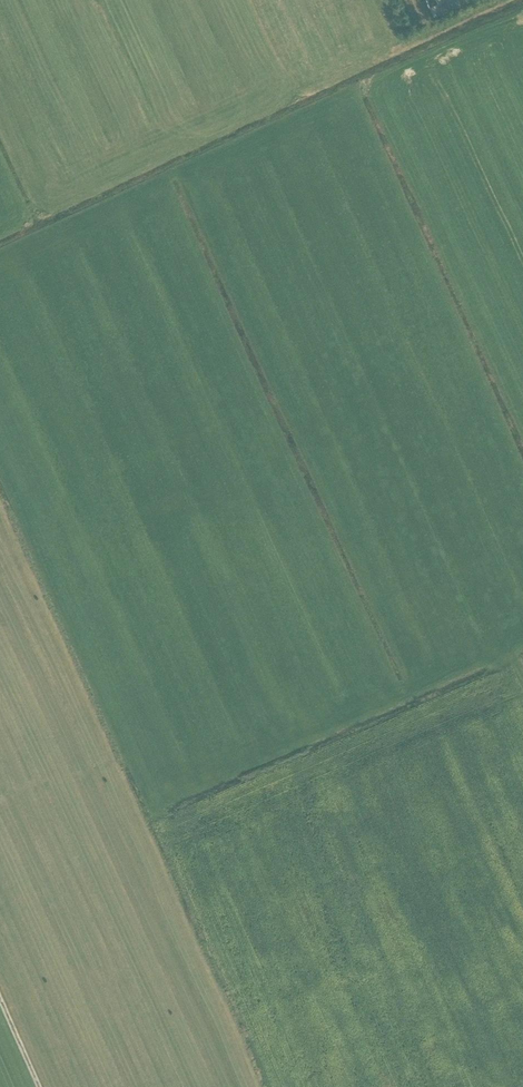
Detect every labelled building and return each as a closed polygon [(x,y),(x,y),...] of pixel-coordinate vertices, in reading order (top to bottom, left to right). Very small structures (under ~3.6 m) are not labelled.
[(439,7),(441,15),(466,6),(464,0),(457,0),(439,7)]
